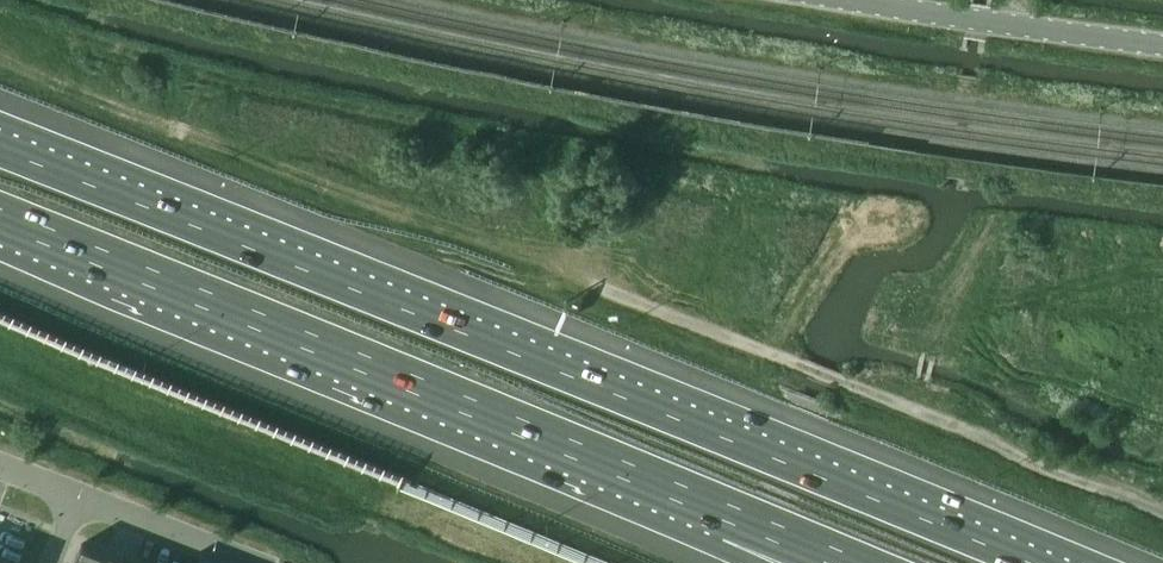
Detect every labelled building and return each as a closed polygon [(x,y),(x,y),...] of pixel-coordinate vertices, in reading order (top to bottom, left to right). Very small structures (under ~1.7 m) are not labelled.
[(81,545),(74,562),(127,562),(81,545)]
